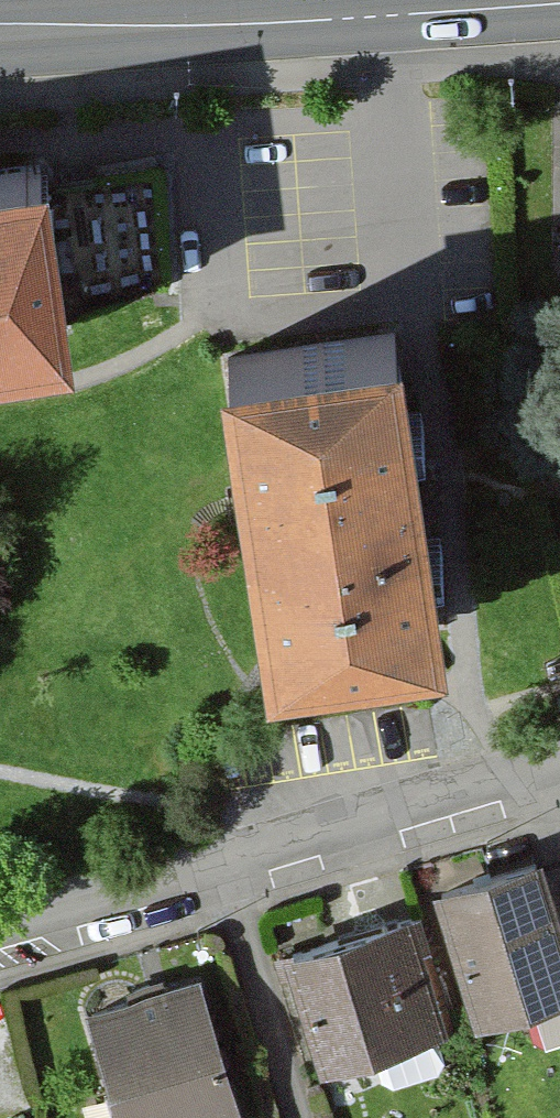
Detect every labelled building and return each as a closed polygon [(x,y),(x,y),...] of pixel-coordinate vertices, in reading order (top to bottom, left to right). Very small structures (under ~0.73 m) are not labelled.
[(0,164),(0,334),(71,324),(57,220),(48,157),(0,164)] [(376,331),(196,356),(237,662),(412,642),(376,331)] [(438,887),(478,1016),(559,990),(559,933),(537,857),(438,887)] [(410,916),(290,950),(321,1059),(441,1025),(410,916)] [(90,997),(124,1117),(241,1117),(198,967),(90,997)]
